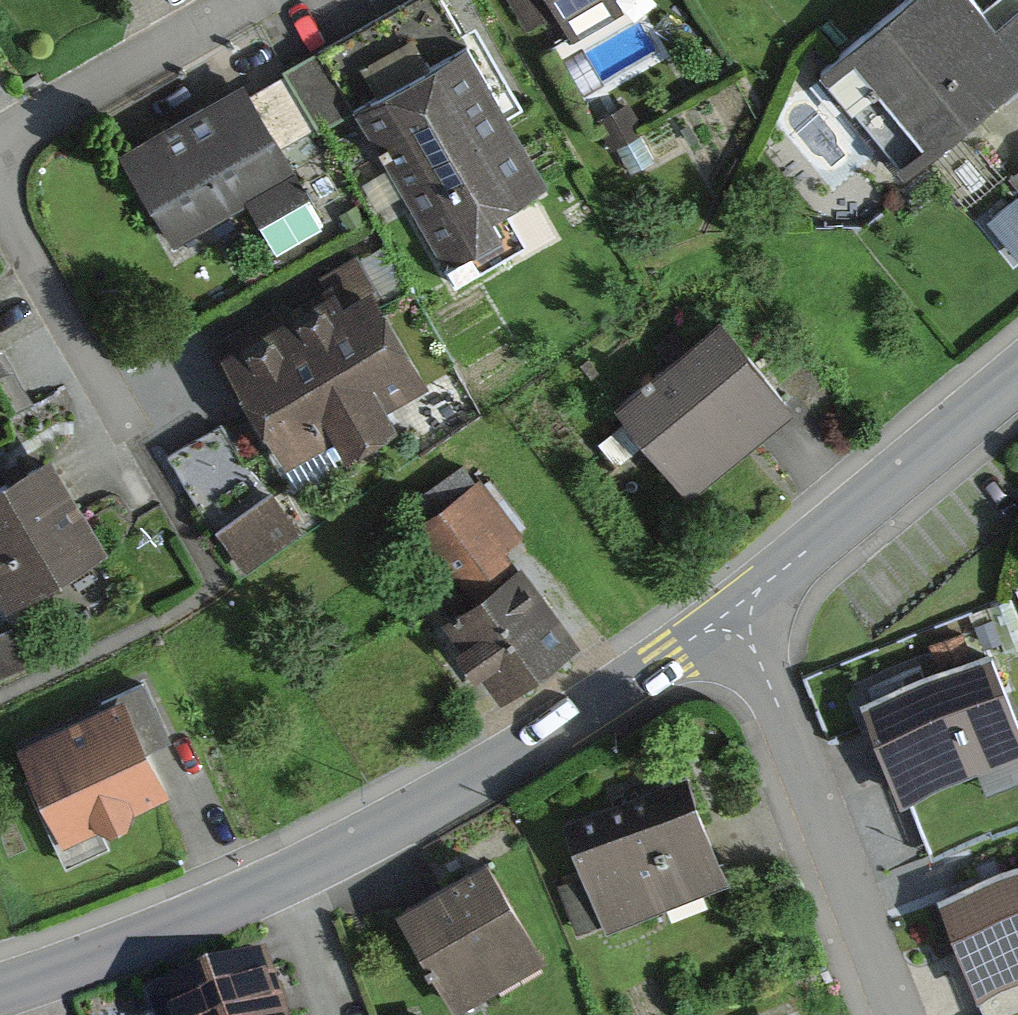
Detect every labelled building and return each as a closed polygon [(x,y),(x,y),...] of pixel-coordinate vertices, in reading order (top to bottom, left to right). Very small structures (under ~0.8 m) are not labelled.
[(287,68),(321,129),(354,110),(454,283),(530,240),(511,208),(551,185),(509,112),(520,106),(472,23),(461,29),(444,0),(406,0),(287,68)] [(527,33),(558,15),(573,40),(627,8),(622,0),(507,0),(527,33)] [(821,68),(908,168),(1017,73),(1017,9),(1000,24),(979,0),(900,0),(821,68)] [(249,93),(243,81),(206,100),(121,147),(171,237),(247,195),(276,248),(324,221),(281,143),(311,127),(282,75),(249,93)] [(1017,189),(1017,164),(1006,174),(1017,189)] [(358,272),(224,347),(259,408),(280,446),(289,461),(336,434),(346,451),(395,423),(384,405),(421,384),(358,272)] [(618,400),(685,486),(748,438),(787,408),(720,321),(618,400)] [(280,446),(259,408),(224,428),(221,422),(166,453),(204,520),(261,487),(248,464),(280,446)] [(106,549),(49,451),(0,480),(0,587),(10,605),(106,549)] [(465,462),(405,505),(472,596),(517,564),(505,548),(525,534),(480,472),(475,476),(465,462)] [(240,571),(300,534),(274,491),(213,527),(240,571)] [(500,695),(579,639),(523,560),(517,564),(472,596),(442,617),(458,638),(452,642),(474,672),(480,668),(500,695)] [(0,630),(0,677),(29,665),(13,625),(0,630)] [(860,700),(898,799),(1017,753),(1017,721),(990,650),(916,679),(860,700)] [(113,702),(19,741),(64,841),(103,823),(112,828),(129,820),(133,807),(170,791),(150,745),(168,737),(145,681),(110,695),(113,702)] [(563,823),(583,870),(604,921),(608,930),(732,879),(687,772),(619,800),(563,823)] [(399,912),(457,1009),(545,956),(487,859),(399,912)] [(979,994),(1017,979),(1017,864),(994,874),(939,896),(979,994)] [(579,932),(604,921),(583,870),(558,881),(579,932)] [(146,1000),(151,1014),(282,1014),(279,1007),(262,959),(146,1000)]
